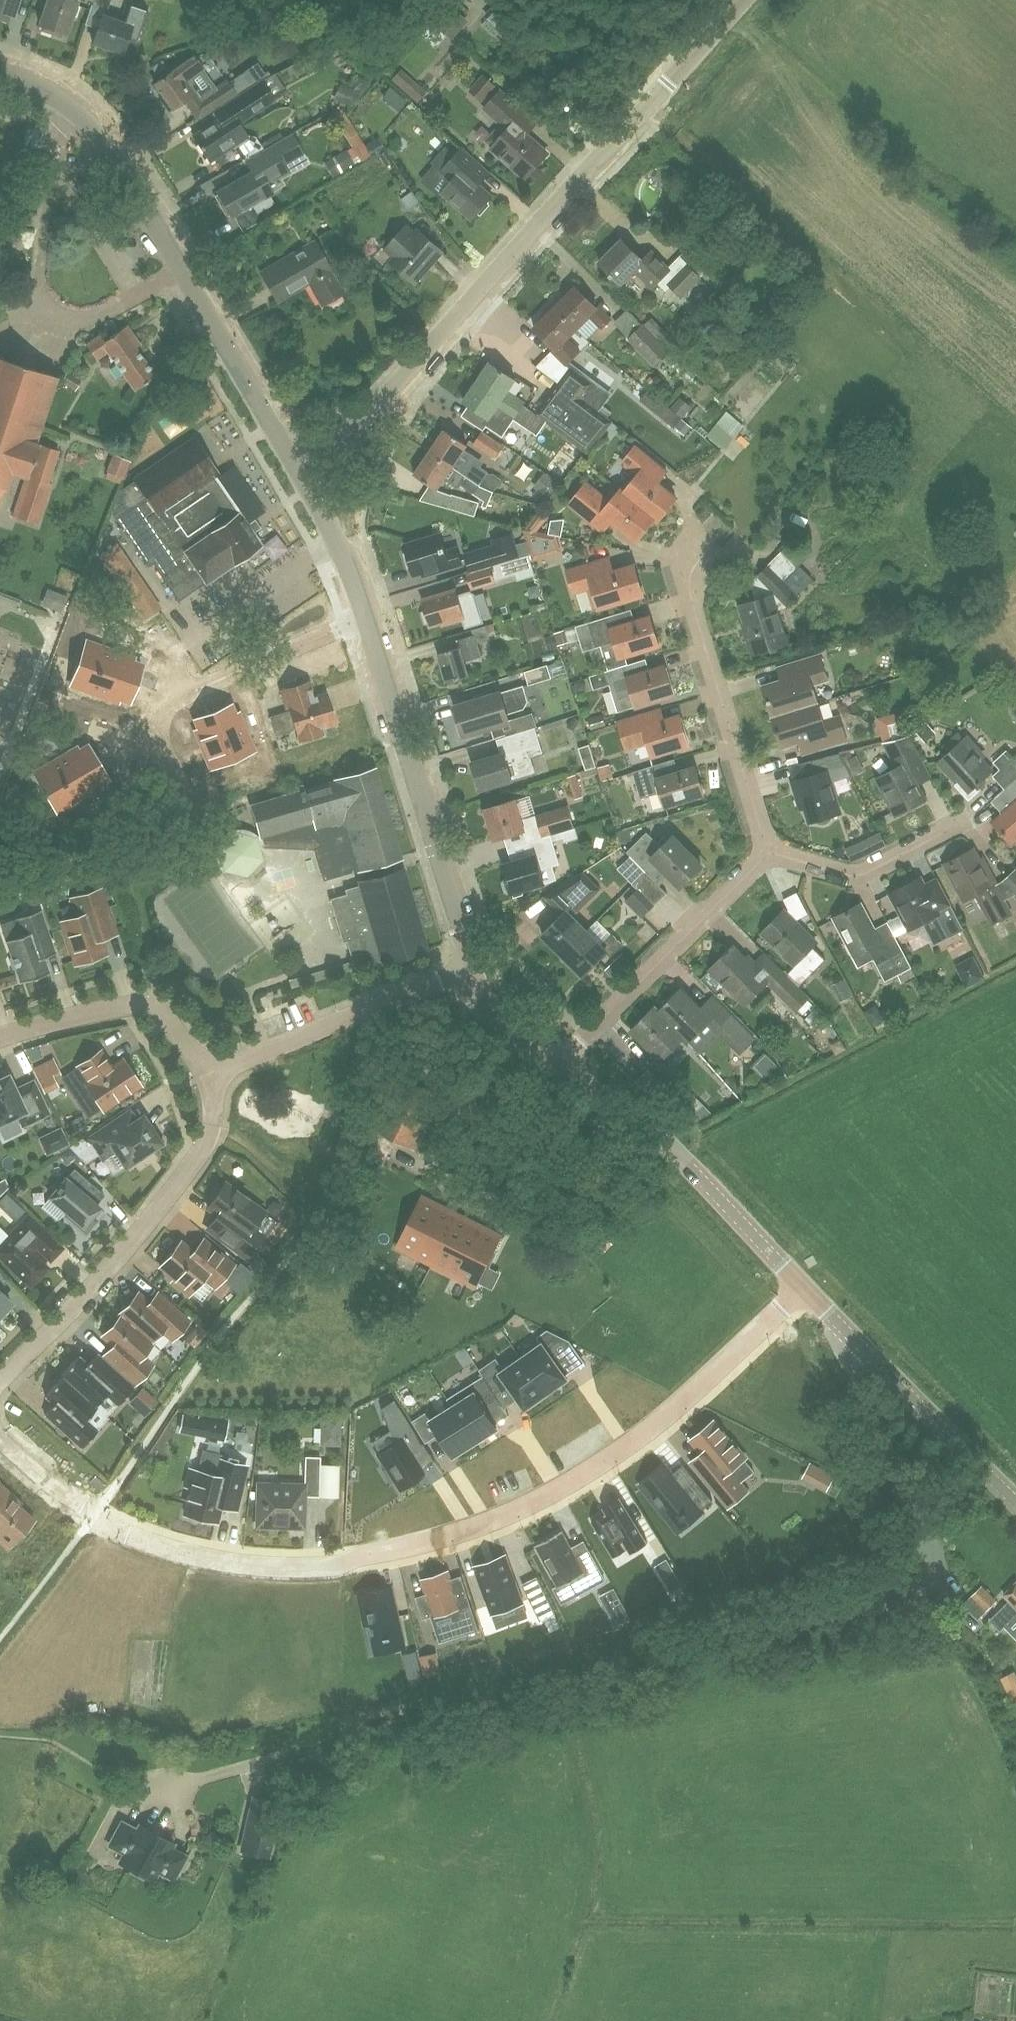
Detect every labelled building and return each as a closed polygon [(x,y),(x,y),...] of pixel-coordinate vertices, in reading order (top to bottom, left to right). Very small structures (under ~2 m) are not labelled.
[(0,18),(2,12),(11,15),(13,16),(15,8),(18,0),(0,0),(0,18)] [(45,8),(40,25),(43,26),(41,30),(52,34),(54,29),(67,34),(73,15),(77,17),(80,6),(76,5),(77,2),(76,2),(76,0),(48,0),(45,8)] [(91,5),(107,11),(111,0),(93,0),(91,5)] [(433,22),(448,36),(449,36),(466,18),(448,1),(431,19),(433,22)] [(121,22),(102,16),(93,43),(123,53),(127,42),(138,46),(149,12),(126,5),(121,22)] [(202,98),(198,91),(188,77),(201,67),(193,56),(154,83),(173,109),(184,101),(197,120),(215,109),(236,94),(227,81),(202,98)] [(391,79),(419,99),(427,89),(399,68),(391,79)] [(484,74),(470,91),(483,102),(497,85),(484,74)] [(261,81),(213,112),(218,120),(211,124),(213,127),(194,139),(209,162),(232,147),(243,140),(241,136),(234,127),(274,101),(261,81)] [(408,101),(392,87),(382,97),(399,112),(408,101)] [(548,153),(529,135),(540,123),(501,89),(483,109),(500,125),(485,142),(526,178),(548,153)] [(361,162),(371,156),(348,119),(342,109),(331,115),(336,123),(357,156),(352,159),(355,164),(360,161),(361,162)] [(303,153),(292,134),(245,161),(251,171),(216,192),(218,195),(215,197),(226,216),(229,215),(231,218),(235,215),(243,228),(259,219),(252,206),(272,194),(264,180),(273,174),(276,180),(289,173),(284,164),(303,153)] [(491,172),(484,166),(463,148),(456,156),(442,172),(452,181),(442,193),(471,220),(493,196),(480,184),(491,172)] [(420,203),(412,192),(401,199),(408,210),(420,203)] [(416,283),(423,274),(442,252),(418,230),(416,233),(407,225),(390,244),(399,252),(391,261),(416,283)] [(651,252),(643,260),(623,241),(600,264),(621,284),(636,270),(653,286),(658,281),(666,289),(670,284),(681,295),(700,277),(680,257),(669,269),(651,252)] [(340,292),(312,244),(263,273),(278,299),(309,281),(322,302),(340,292)] [(576,287),(566,297),(562,294),(551,305),(576,330),(590,315),(603,328),(612,319),(599,306),(597,308),(576,287)] [(551,305),(542,315),(545,318),(535,329),(556,350),(554,351),(567,364),(581,350),(568,338),(576,330),(551,305)] [(671,352),(645,325),(644,325),(643,323),(627,339),(656,367),(671,352)] [(104,341),(99,334),(85,344),(96,359),(107,351),(135,389),(155,375),(135,347),(140,344),(127,325),(104,341)] [(0,493),(2,490),(5,491),(11,474),(25,479),(20,496),(13,516),(37,524),(50,484),(47,483),(58,450),(34,443),(56,376),(30,368),(33,358),(14,352),(11,362),(0,358),(0,493)] [(536,413),(528,407),(524,404),(525,404),(508,392),(516,381),(491,363),(477,382),(524,414),(528,408),(535,414),(536,413)] [(571,364),(561,379),(600,411),(612,394),(571,364)] [(82,379),(68,371),(60,382),(75,391),(82,379)] [(587,454),(588,452),(612,423),(599,412),(600,411),(561,379),(559,382),(536,413),(535,414),(543,420),(587,454)] [(528,408),(524,414),(477,382),(464,402),(489,419),(490,418),(501,426),(509,415),(514,418),(515,418),(517,419),(514,423),(523,430),(523,429),(532,436),(543,420),(535,414),(528,408)] [(673,429),(682,418),(671,409),(648,390),(640,401),(673,429)] [(759,404),(729,442),(751,460),(755,454),(760,448),(767,453),(777,441),(791,452),(809,428),(795,416),(787,426),(759,404)] [(488,473),(462,455),(468,446),(445,430),(430,453),(480,485),(488,473)] [(495,459),(504,445),(483,431),(474,445),(495,459)] [(239,514),(211,474),(217,470),(195,438),(190,442),(134,480),(146,497),(115,519),(148,567),(153,564),(179,601),(206,582),(206,583),(261,545),(253,534),(261,528),(255,519),(247,525),(239,513),(239,514)] [(653,519),(656,522),(675,498),(648,476),(656,465),(635,448),(623,463),(640,477),(625,495),(654,518),(653,519)] [(474,493),(480,485),(430,453),(414,475),(437,491),(445,480),(467,495),(470,490),(474,493)] [(130,461),(113,454),(105,471),(123,479),(130,461)] [(543,505),(559,484),(545,473),(534,487),(537,490),(532,496),(543,505)] [(625,495),(623,492),(612,506),(586,485),(570,505),(594,523),(602,513),(636,541),(653,519),(654,518),(625,495)] [(451,496),(448,509),(475,517),(480,503),(452,495),(451,496)] [(524,531),(536,533),(536,532),(546,520),(537,514),(524,530),(524,531)] [(561,552),(557,537),(536,533),(524,531),(530,553),(531,554),(532,554),(534,561),(561,552)] [(404,554),(409,568),(413,567),(415,575),(434,569),(435,572),(462,563),(458,549),(446,552),(441,535),(406,545),(408,553),(404,554)] [(472,572),(490,566),(512,560),(518,557),(511,535),(495,540),(496,546),(466,555),(468,561),(472,572)] [(799,567),(800,566),(807,560),(790,543),(782,551),(799,567)] [(145,618),(159,609),(115,545),(101,554),(145,618)] [(612,573),(608,559),(570,571),(577,592),(596,586),(602,607),(641,595),(632,567),(612,573)] [(495,582),(490,566),(472,572),(467,573),(472,590),(495,583),(495,582)] [(771,597),(741,606),(749,634),(747,635),(753,654),(786,644),(775,609),(786,606),(796,596),(768,568),(758,578),(774,594),(771,597)] [(69,597),(52,590),(45,606),(62,613),(69,597)] [(423,601),(426,611),(422,613),(426,623),(430,623),(431,625),(443,622),(443,624),(461,619),(465,631),(484,625),(475,596),(469,593),(459,597),(457,590),(423,601)] [(617,641),(622,656),(655,646),(647,619),(615,628),(612,616),(577,627),(584,651),(617,641)] [(482,656),(478,642),(490,639),(487,625),(472,630),(474,635),(457,640),(460,647),(439,654),(447,682),(468,676),(464,662),(482,656)] [(87,641),(79,663),(135,683),(142,665),(132,662),(133,658),(125,655),(87,641)] [(772,717),(817,704),(812,685),(827,680),(819,656),(794,664),(797,676),(763,687),(772,717)] [(129,701),(135,683),(79,663),(71,685),(109,699),(118,702),(119,698),(129,701)] [(547,664),(524,671),(529,684),(551,677),(547,664)] [(633,676),(629,664),(610,670),(614,684),(619,682),(623,694),(633,690),(638,706),(674,695),(666,666),(633,676)] [(589,675),(575,680),(579,692),(593,687),(589,675)] [(289,706),(290,709),(269,716),(275,735),(296,728),(299,740),(322,733),(320,727),(334,723),(325,693),(314,696),(309,682),(282,690),(287,706),(289,706)] [(454,705),(460,722),(456,723),(460,736),(463,735),(464,736),(491,727),(494,738),(506,734),(502,724),(510,721),(507,713),(524,708),(528,700),(523,684),(500,691),(454,705)] [(816,735),(820,749),(846,741),(839,716),(823,721),(817,704),(772,717),(781,746),(816,735)] [(230,706),(213,713),(232,759),(253,750),(242,722),(238,714),(234,716),(230,706)] [(664,721),(661,709),(619,722),(627,749),(648,743),(652,756),(688,745),(680,716),(664,721)] [(903,711),(895,713),(877,717),(879,723),(883,742),(909,736),(903,711)] [(232,759),(213,713),(195,720),(199,730),(195,731),(199,739),(211,768),(232,759)] [(933,735),(925,725),(916,732),(925,742),(933,735)] [(508,764),(510,764),(544,753),(536,728),(513,735),(517,749),(473,763),(481,791),(513,781),(508,764)] [(948,754),(939,763),(946,771),(948,769),(960,782),(956,786),(969,800),(978,791),(975,787),(992,772),(983,761),(988,756),(969,736),(964,740),(958,732),(942,747),(948,754)] [(931,779),(923,763),(917,753),(913,744),(909,736),(883,743),(897,769),(879,778),(878,776),(877,776),(897,815),(925,800),(918,786),(931,779)] [(597,767),(590,745),(579,748),(586,770),(597,767)] [(76,748),(69,753),(34,773),(46,793),(97,763),(87,746),(78,752),(76,748)] [(852,758),(844,762),(846,767),(851,775),(851,776),(852,777),(857,788),(869,781),(864,771),(857,756),(852,758)] [(1005,789),(1015,780),(1015,757),(1015,759),(1000,770),(994,776),(1005,789)] [(830,783),(823,758),(803,763),(803,764),(809,762),(813,775),(794,781),(793,781),(798,797),(802,796),(810,822),(815,821),(819,824),(823,825),(828,823),(831,821),(833,816),(840,813),(830,783)] [(107,779),(97,763),(46,793),(58,813),(93,792),(100,788),(98,784),(107,779)] [(658,779),(654,766),(632,772),(640,799),(661,792),(665,806),(703,794),(695,767),(658,779)] [(235,831),(219,848),(226,871),(249,877),(265,860),(261,846),(315,848),(324,878),(399,856),(373,770),(253,805),(262,835),(258,837),(235,831)] [(1005,789),(1015,801),(1002,813),(993,822),(1014,844),(1015,842),(1015,780),(1005,789)] [(527,830),(530,840),(550,835),(551,836),(575,828),(568,806),(544,813),(520,820),(514,801),(485,809),(495,840),(527,830)] [(869,838),(876,851),(888,845),(881,832),(869,838)] [(646,873),(646,874),(657,863),(669,876),(680,887),(701,866),(674,838),(663,849),(647,833),(627,852),(627,853),(630,857),(646,873)] [(551,836),(550,835),(530,840),(531,842),(527,843),(531,857),(503,866),(507,880),(503,881),(502,884),(505,893),(507,895),(511,894),(545,884),(541,870),(559,865),(551,836)] [(957,854),(959,857),(946,864),(964,900),(976,894),(984,910),(1004,900),(997,885),(989,871),(986,872),(974,849),(971,851),(969,847),(957,854)] [(383,962),(426,948),(402,868),(361,881),(362,884),(345,889),(346,893),(329,898),(342,942),(347,941),(355,970),(382,959),(383,962)] [(1015,895),(1015,872),(1015,871),(1004,882),(1015,894),(1015,895)] [(566,912),(543,936),(562,955),(587,931),(573,917),(601,890),(582,872),(548,895),(566,912)] [(633,885),(638,890),(626,902),(642,918),(666,894),(646,874),(646,873),(635,883),(633,885)] [(964,930),(961,923),(946,895),(932,903),(920,879),(879,900),(879,901),(892,894),(911,930),(923,923),(935,946),(964,930)] [(101,888),(74,897),(80,915),(63,921),(77,963),(80,962),(82,964),(91,961),(92,958),(105,953),(100,938),(116,933),(101,888)] [(877,965),(886,982),(903,972),(907,980),(916,975),(903,951),(903,952),(888,922),(875,929),(862,904),(834,919),(852,955),(867,947),(877,965)] [(22,982),(49,972),(45,962),(44,957),(55,953),(50,936),(40,909),(18,917),(24,934),(7,940),(11,952),(10,959),(13,967),(17,969),(18,971),(22,982)] [(763,934),(763,935),(794,965),(798,960),(812,974),(826,959),(820,953),(813,946),(816,942),(785,911),(763,934)] [(602,945),(587,931),(562,955),(584,976),(606,953),(611,957),(623,945),(613,934),(602,945)] [(768,983),(774,990),(787,977),(764,954),(752,966),(734,947),(711,969),(746,1004),(768,983)] [(606,968),(614,976),(628,962),(620,954),(606,968)] [(973,958),(957,967),(967,986),(983,978),(973,958)] [(809,998),(787,977),(774,990),(796,1011),(809,998)] [(853,996),(844,979),(832,985),(841,1002),(853,996)] [(740,1021),(738,1023),(713,997),(700,1009),(681,990),(659,1012),(683,1037),(687,1041),(709,1020),(725,1036),(723,1038),(741,1055),(757,1039),(740,1021)] [(864,1012),(874,1027),(885,1020),(876,1004),(864,1012)] [(683,1037),(659,1012),(654,1008),(632,1031),(651,1051),(639,1062),(664,1087),(678,1074),(662,1058),(683,1037)] [(25,1048),(31,1064),(43,1059),(36,1044),(25,1048)] [(101,1050),(78,1065),(89,1082),(87,1084),(103,1109),(140,1084),(124,1059),(110,1069),(106,1064),(109,1062),(101,1050)] [(753,1064),(766,1077),(778,1065),(766,1052),(753,1064)] [(54,1061),(34,1070),(43,1088),(56,1082),(53,1077),(60,1073),(54,1061)] [(101,1107),(72,1066),(58,1076),(87,1117),(101,1107)] [(417,1150),(443,1096),(388,1068),(374,1095),(387,1102),(374,1129),(417,1150)] [(34,1080),(16,1089),(9,1074),(5,1076),(1,1073),(0,1073),(0,1123),(17,1115),(22,1126),(49,1113),(34,1080)] [(704,1107),(678,1081),(668,1091),(693,1117),(704,1107)] [(100,1154),(101,1156),(114,1147),(126,1166),(148,1151),(152,1152),(162,1145),(163,1141),(157,1132),(154,1131),(143,1116),(136,1120),(130,1110),(117,1119),(89,1138),(86,1140),(84,1137),(71,1146),(87,1163),(100,1154)] [(61,1126),(38,1138),(46,1155),(52,1152),(54,1155),(67,1148),(67,1146),(69,1144),(61,1126)] [(59,1156),(67,1164),(77,1156),(69,1147),(59,1156)] [(74,1168),(58,1187),(50,1197),(84,1226),(100,1207),(80,1190),(88,1180),(74,1168)] [(9,1186),(5,1178),(0,1181),(0,1195),(9,1186)] [(253,1227),(264,1212),(225,1183),(222,1187),(220,1186),(216,1186),(208,1197),(208,1202),(211,1203),(208,1207),(218,1215),(208,1229),(248,1258),(264,1235),(253,1227)] [(6,1193),(0,1200),(0,1207),(16,1221),(25,1211),(6,1193)] [(441,1206),(424,1197),(399,1247),(476,1286),(486,1266),(491,1266),(496,1254),(494,1250),(501,1236),(483,1227),(482,1230),(473,1225),(474,1222),(446,1209),(445,1211),(439,1208),(441,1206)] [(0,1247),(0,1255),(31,1285),(48,1267),(31,1252),(35,1248),(36,1249),(37,1247),(51,1259),(62,1248),(29,1216),(0,1247)] [(204,1240),(193,1252),(181,1242),(160,1266),(175,1279),(173,1282),(185,1292),(187,1289),(191,1292),(203,1277),(215,1287),(234,1265),(204,1240)] [(255,1276),(267,1262),(266,1261),(260,1256),(259,1255),(247,1268),(254,1275),(255,1276)] [(11,1302),(0,1292),(0,1314),(11,1302)] [(121,1315),(152,1344),(153,1343),(152,1341),(162,1329),(173,1339),(189,1321),(158,1293),(149,1303),(138,1293),(136,1295),(133,1292),(123,1304),(126,1306),(119,1313),(121,1315)] [(152,1344),(121,1315),(115,1321),(112,1319),(102,1330),(105,1332),(103,1335),(114,1345),(105,1354),(136,1383),(153,1365),(142,1355),(152,1344)] [(541,1344),(521,1358),(546,1394),(568,1380),(566,1377),(556,1362),(575,1349),(571,1343),(569,1341),(564,1338),(548,1330),(537,1338),(541,1344)] [(786,1340),(768,1353),(774,1361),(792,1348),(786,1340)] [(95,1406),(106,1394),(118,1405),(134,1388),(98,1355),(88,1365),(78,1356),(61,1375),(63,1376),(95,1406)] [(496,1359),(479,1370),(484,1376),(496,1394),(508,1385),(519,1400),(525,1409),(546,1394),(521,1358),(504,1370),(496,1359)] [(54,1404),(44,1414),(81,1448),(98,1430),(85,1419),(97,1407),(95,1406),(63,1376),(45,1396),(54,1404)] [(469,1385),(448,1399),(453,1407),(475,1443),(497,1429),(483,1407),(498,1398),(496,1394),(484,1376),(469,1385)] [(142,1386),(137,1391),(153,1406),(156,1402),(158,1401),(157,1400),(142,1386)] [(137,1391),(131,1398),(147,1412),(153,1406),(137,1391)] [(423,1447),(393,1400),(380,1408),(383,1417),(389,1431),(396,1442),(377,1454),(386,1468),(383,1470),(390,1482),(394,1480),(400,1490),(417,1479),(414,1474),(421,1469),(412,1454),(423,1447)] [(426,1413),(412,1422),(426,1444),(440,1435),(453,1457),(475,1443),(453,1407),(431,1421),(426,1413)] [(196,1420),(181,1417),(177,1435),(223,1444),(228,1421),(198,1414),(196,1420)] [(320,1416),(320,1446),(340,1446),(340,1416),(320,1416)] [(713,1422),(692,1440),(702,1453),(710,1462),(699,1471),(729,1507),(747,1492),(740,1484),(730,1471),(744,1459),(745,1458),(733,1442),(732,1441),(730,1442),(713,1422)] [(191,1487),(185,1514),(187,1515),(190,1519),(201,1521),(205,1519),(216,1522),(219,1506),(235,1510),(240,1489),(246,1466),(224,1461),(226,1455),(202,1449),(197,1471),(190,1470),(186,1486),(191,1487)] [(257,1483),(255,1527),(274,1527),(274,1528),(277,1528),(277,1525),(285,1526),(285,1528),(303,1529),(304,1497),(319,1497),(320,1457),(305,1457),(304,1485),(257,1483)] [(665,1466),(640,1487),(671,1525),(695,1505),(700,1512),(701,1511),(712,1501),(696,1481),(685,1491),(665,1466)] [(824,1472),(817,1484),(827,1489),(834,1477),(824,1472)] [(16,1499),(0,1484),(0,1533),(3,1530),(15,1541),(34,1520),(19,1507),(21,1504),(16,1499)] [(606,1514),(591,1523),(608,1550),(622,1541),(627,1549),(628,1552),(646,1541),(619,1498),(602,1509),(606,1514)] [(562,1531),(536,1546),(559,1588),(570,1582),(578,1596),(605,1581),(588,1550),(576,1557),(572,1549),(562,1531)] [(505,1557),(475,1568),(492,1614),(522,1602),(505,1557)] [(664,1582),(676,1575),(667,1559),(655,1567),(664,1582)] [(427,1594),(416,1598),(423,1620),(431,1617),(451,1611),(465,1636),(479,1631),(461,1576),(450,1580),(447,1572),(423,1580),(427,1594)] [(537,1578),(523,1585),(541,1621),(555,1614),(537,1578)] [(1009,1601),(990,1620),(1001,1631),(1015,1616),(1015,1581),(1002,1595),(1009,1601)] [(978,1620),(998,1601),(983,1585),(963,1605),(978,1620)] [(392,1587),(362,1594),(373,1641),(402,1634),(392,1587)] [(608,1611),(616,1606),(613,1602),(619,1599),(614,1590),(600,1597),(608,1611)] [(408,1665),(420,1663),(418,1654),(406,1657),(408,1665)] [(438,1673),(433,1654),(421,1657),(426,1676),(438,1673)] [(1009,1698),(1015,1695),(1015,1670),(1001,1675),(1009,1698)] [(289,1768),(286,1780),(303,1783),(305,1772),(289,1768)] [(281,1804),(254,1797),(241,1850),(268,1857),(281,1804)] [(173,1842),(140,1825),(137,1830),(121,1822),(109,1845),(125,1853),(120,1862),(153,1880),(158,1871),(173,1879),(185,1856),(170,1848),(173,1842)]
